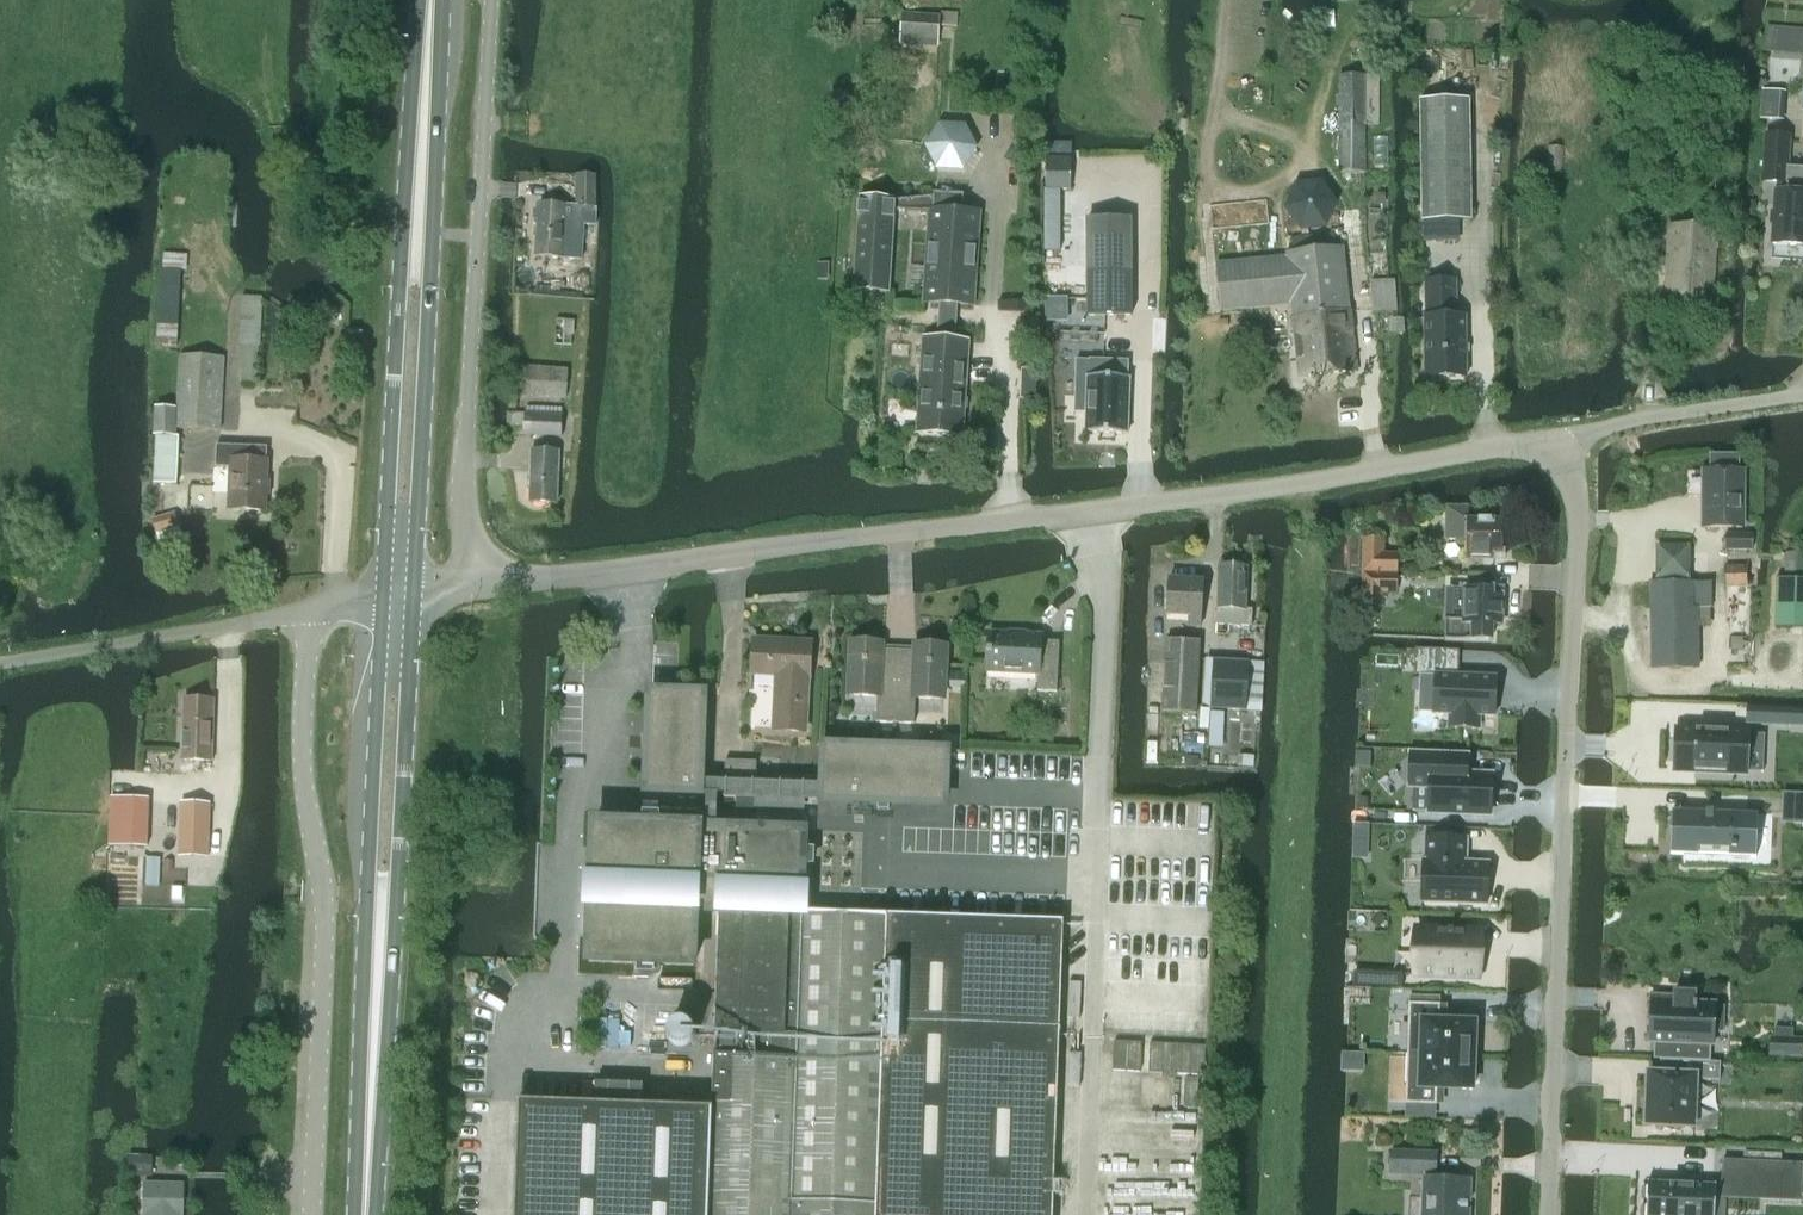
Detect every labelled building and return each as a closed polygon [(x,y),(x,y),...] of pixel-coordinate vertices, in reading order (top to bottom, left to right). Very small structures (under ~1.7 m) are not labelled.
[(902,39),(940,42),(942,14),(904,11),(902,39)] [(1765,52),(1802,54),(1802,29),(1766,27),(1765,52)] [(1378,76),(1339,76),(1339,174),(1365,174),(1365,124),(1378,124),(1378,76)] [(1762,90),(1760,119),(1784,121),(1786,92),(1762,90)] [(1471,100),(1419,101),(1422,222),(1423,222),(1442,222),(1472,221),(1471,100)] [(978,149),(966,124),(939,123),(925,146),(937,170),(964,171),(978,149)] [(1776,192),(1773,244),(1802,246),(1802,168),(1787,167),(1789,137),(1767,135),(1763,181),(1777,182),(1776,192)] [(1562,150),(1546,149),(1545,173),(1561,174),(1562,150)] [(1047,158),(1046,190),(1061,191),(1071,191),(1071,190),(1072,159),(1047,158)] [(576,209),(595,208),(594,175),(575,176),(576,209)] [(1061,191),(1045,191),(1045,251),(1061,251),(1061,191)] [(909,201),(909,212),(929,213),(925,269),(924,288),(923,303),(940,304),(938,340),(923,339),(917,434),(963,437),(969,342),(955,341),(958,305),(974,306),(980,213),(962,212),(963,195),(934,194),(934,198),(909,201)] [(895,211),(909,212),(909,201),(895,202),(895,201),(860,198),(854,291),(889,293),(895,211)] [(564,207),(537,206),(534,258),(561,260),(564,207)] [(1130,315),(1130,220),(1088,219),(1089,315),(1130,315)] [(1715,229),(1669,227),(1665,305),(1711,308),(1715,229)] [(1286,258),(1215,265),(1220,312),(1292,305),(1299,378),(1356,372),(1343,249),(1329,250),(1305,253),(1286,255),(1286,258)] [(160,271),(156,347),(177,348),(180,271),(184,271),(185,255),(163,253),(162,271),(160,271)] [(1423,310),(1427,378),(1469,375),(1466,309),(1459,309),(1458,278),(1427,279),(1428,310),(1423,310)] [(1402,318),(1400,318),(1396,319),(1394,281),(1369,283),(1371,313),(1386,312),(1387,335),(1403,334),(1402,318)] [(259,347),(261,297),(241,297),(239,346),(243,346),(241,384),(255,385),(257,347),(259,347)] [(564,320),(563,345),(574,346),(575,320),(564,320)] [(176,429),(220,431),(224,358),(180,356),(176,429)] [(1076,361),(1075,413),(1091,414),(1091,431),(1127,433),(1129,375),(1128,375),(1129,364),(1129,363),(1076,361)] [(568,371),(519,367),(517,396),(566,399),(568,371)] [(513,414),(512,435),(561,437),(562,416),(563,407),(545,407),(526,406),(526,414),(513,414)] [(157,436),(155,483),(176,485),(178,437),(175,437),(176,409),(155,408),(154,436),(157,436)] [(265,512),(267,462),(267,448),(249,447),(216,446),(215,468),(231,468),(229,511),(265,512)] [(559,452),(531,451),(530,504),(557,505),(559,452)] [(1701,506),(1701,529),(1741,529),(1741,471),(1739,471),(1740,455),(1710,455),(1710,471),(1705,471),(1705,506),(1701,506)] [(1446,508),(1445,540),(1465,541),(1465,559),(1493,559),(1493,553),(1502,553),(1502,523),(1467,522),(1467,509),(1450,508),(1446,508)] [(153,522),(156,534),(159,542),(182,535),(179,527),(175,515),(153,522)] [(1724,535),(1723,551),(1751,551),(1751,536),(1724,535)] [(1362,540),(1362,573),(1395,574),(1395,555),(1382,555),(1382,540),(1362,540)] [(1656,545),(1655,581),(1691,581),(1691,545),(1656,545)] [(1219,566),(1217,608),(1216,608),(1215,625),(1250,627),(1251,610),(1244,610),(1246,568),(1219,566)] [(1747,567),(1725,567),(1726,588),(1747,587),(1747,567)] [(1395,593),(1395,574),(1362,573),(1361,607),(1380,607),(1380,593),(1395,593)] [(1774,628),(1802,629),(1802,580),(1786,579),(1784,579),(1776,579),(1774,628)] [(1168,581),(1167,607),(1167,617),(1189,618),(1189,627),(1200,628),(1202,582),(1168,581)] [(1692,609),(1692,607),(1712,607),(1712,584),(1694,584),(1649,583),(1650,608),(1649,669),(1697,669),(1697,609),(1692,609)] [(1445,620),(1445,641),(1489,643),(1490,627),(1500,627),(1500,596),(1491,596),(1491,590),(1462,589),(1462,620),(1445,620)] [(986,672),(1036,675),(1038,675),(1037,691),(1057,692),(1059,642),(1041,641),(1041,636),(988,633),(986,672)] [(1166,639),(1163,688),(1162,711),(1195,713),(1199,640),(1166,639)] [(811,644),(754,641),(753,675),(778,676),(775,732),(805,733),(808,678),(809,678),(811,644)] [(852,643),(850,695),(877,696),(876,723),(895,724),(899,650),(882,650),(882,644),(852,643)] [(899,650),(895,724),(914,724),(915,698),(944,699),(946,647),(916,645),(916,651),(899,650)] [(1213,660),(1210,708),(1246,710),(1249,662),(1213,660)] [(1432,676),(1431,716),(1448,716),(1448,729),(1481,730),(1481,717),(1496,717),(1498,678),(1432,676)] [(642,736),(642,747),(649,747),(647,792),(701,793),(705,693),(650,692),(649,736),(642,736)] [(213,699),(184,698),(183,760),(211,761),(213,699)] [(1793,721),(1802,721),(1802,707),(1794,706),(1793,721)] [(1676,726),(1674,774),(1748,776),(1750,728),(1676,726)] [(726,784),(726,797),(757,798),(822,800),(822,801),(878,803),(878,809),(889,810),(889,803),(945,805),(947,752),(824,748),(823,781),(757,778),(726,777),(726,784)] [(1409,751),(1408,789),(1428,789),(1427,815),(1493,817),(1494,773),(1470,772),(1471,753),(1409,751)] [(1243,756),(1243,768),(1254,769),(1255,757),(1243,756)] [(726,776),(726,777),(757,778),(758,761),(727,760),(726,776)] [(1783,819),(1802,819),(1802,795),(1784,795),(1783,819)] [(112,798),(111,824),(148,825),(149,800),(112,798)] [(182,803),(179,856),(208,857),(210,805),(182,803)] [(1751,849),(1752,814),(1673,811),(1672,856),(1733,858),(1733,849),(1751,849)] [(588,961),(643,963),(642,969),(655,970),(655,963),(693,965),(695,908),(719,909),(708,1214),(1052,1214),(1063,921),(799,911),(794,910),(794,904),(795,904),(797,903),(798,902),(798,901),(798,900),(798,898),(798,897),(798,896),(797,895),(794,893),(794,888),(802,889),(802,887),(801,887),(803,864),(807,864),(807,865),(808,866),(809,853),(808,853),(808,855),(803,854),(804,830),(749,828),(748,831),(742,830),(742,827),(723,827),(722,829),(698,828),(699,826),(661,825),(661,818),(649,817),(648,824),(593,822),(591,879),(590,879),(590,880),(598,880),(597,903),(589,902),(589,904),(590,904),(588,961)] [(1420,901),(1420,903),(1460,904),(1488,905),(1489,862),(1467,862),(1467,837),(1465,837),(1426,835),(1425,860),(1422,860),(1420,901)] [(147,857),(146,885),(161,885),(161,858),(147,857)] [(1414,925),(1412,983),(1482,985),(1484,927),(1414,925)] [(1651,999),(1649,1043),(1655,1043),(1654,1057),(1654,1059),(1710,1062),(1711,1060),(1711,1045),(1714,1045),(1714,1032),(1724,1033),(1725,1007),(1716,1006),(1716,1002),(1651,999)] [(1474,1056),(1476,1022),(1440,1021),(1440,1005),(1409,1004),(1407,1054),(1439,1055),(1474,1056)] [(1770,1037),(1770,1056),(1802,1057),(1802,1038),(1770,1037)] [(1473,1089),(1474,1056),(1439,1055),(1407,1054),(1406,1104),(1436,1105),(1437,1087),(1473,1089)] [(1719,1081),(1719,1063),(1672,1061),(1671,1075),(1647,1074),(1645,1127),(1693,1129),(1695,1080),(1719,1081)] [(712,1109),(519,1102),(515,1214),(708,1214),(712,1109)] [(1390,1153),(1389,1175),(1418,1176),(1418,1172),(1425,1173),(1424,1214),(1466,1214),(1468,1181),(1434,1180),(1435,1155),(1390,1153)] [(152,1177),(153,1156),(129,1155),(128,1176),(152,1177)] [(1647,1214),(1715,1214),(1716,1199),(1782,1201),(1783,1162),(1722,1160),(1721,1184),(1648,1181),(1647,1214)] [(144,1214),(183,1214),(184,1184),(145,1182),(144,1214)]
